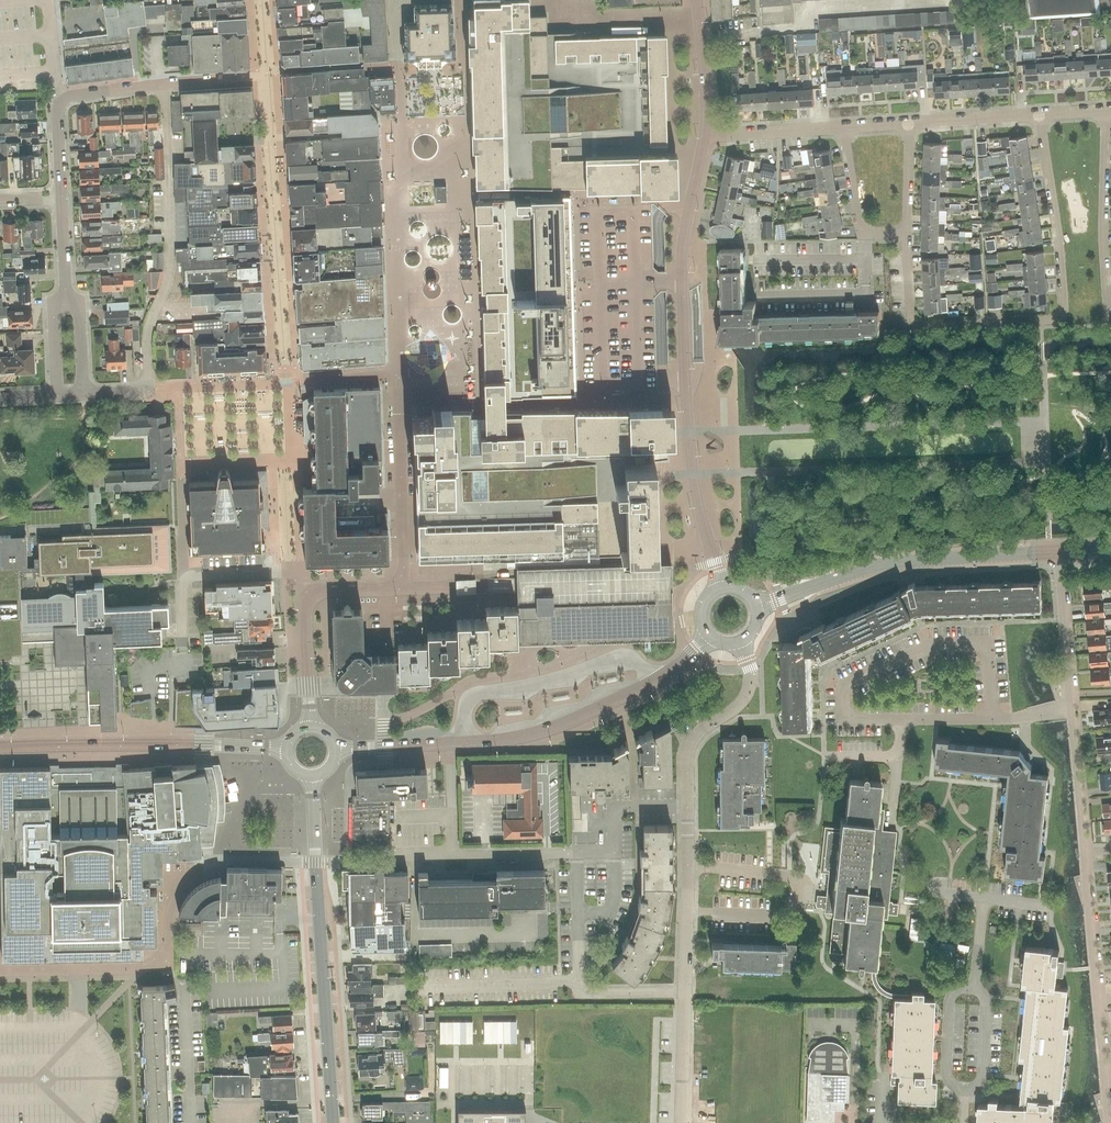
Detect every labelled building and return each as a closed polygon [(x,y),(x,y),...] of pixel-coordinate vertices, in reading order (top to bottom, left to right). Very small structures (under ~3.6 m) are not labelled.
[(108,34),(64,39),(67,81),(134,72),(128,27),(147,25),(143,0),(115,3),(104,4),(108,34)] [(386,12),(385,0),(361,0),(362,7),(362,14),(370,14),(372,43),(363,43),(364,60),(364,59),(372,59),(372,60),(372,59),(380,58),(380,59),(380,58),(388,58),(388,59),(386,12)] [(473,24),(478,185),(557,186),(591,187),(650,188),(678,188),(677,163),(667,163),(667,157),(667,151),(650,152),(650,143),(667,143),(664,49),(661,49),(661,35),(597,37),(597,31),(547,33),(547,14),(529,15),(529,0),(473,0),(473,24)] [(1029,18),(1101,13),(1100,0),(1027,0),(1029,18)] [(344,19),(343,9),(343,2),(319,4),(319,1),(316,1),(277,3),(278,8),(280,8),(280,13),(278,13),(279,23),(298,22),(298,20),(300,20),(302,22),(325,20),(344,19)] [(248,31),(247,16),(197,19),(194,19),(194,5),(182,6),(182,3),(172,4),(168,4),(145,6),(146,18),(158,17),(157,15),(165,14),(166,27),(183,27),(191,27),(192,32),(237,29),(237,32),(248,31)] [(247,16),(246,4),(206,7),(206,5),(197,5),(197,19),(247,16)] [(452,19),(452,6),(452,4),(414,5),(415,20),(405,21),(406,43),(403,43),(404,58),(418,58),(418,66),(441,66),(441,57),(455,57),(455,50),(455,41),(453,41),(452,28),(453,28),(453,19),(452,19)] [(734,18),(733,5),(714,6),(714,13),(713,13),(714,19),(734,18)] [(372,43),(370,14),(362,14),(362,7),(343,9),(344,19),(329,20),(327,24),(313,25),(313,35),(280,38),(280,49),(303,48),(304,49),(311,49),(311,48),(311,47),(346,45),(346,39),(362,38),(363,43),(372,43)] [(1052,17),(1053,27),(1065,26),(1064,16),(1052,17)] [(833,31),(832,18),(819,19),(820,32),(833,31)] [(1036,34),(1035,19),(1023,20),(1024,30),(1024,34),(1036,34)] [(1016,20),(1016,30),(1024,30),(1023,20),(1016,20)] [(983,33),(991,33),(991,22),(983,22),(983,33)] [(313,35),(313,25),(302,26),(302,24),(279,26),(280,26),(280,29),(280,35),(281,35),(281,37),(280,37),(280,38),(313,35)] [(950,37),(961,36),(961,28),(950,29),(950,37)] [(250,67),(248,32),(232,32),(199,34),(199,38),(199,39),(199,49),(193,49),(194,71),(224,69),(224,70),(241,69),(241,70),(247,70),(250,67)] [(798,34),(798,45),(817,44),(816,33),(798,34)] [(878,45),(886,44),(885,33),(877,33),(878,45)] [(199,38),(199,34),(189,34),(189,43),(187,43),(187,44),(169,45),(170,63),(169,63),(169,64),(182,63),(182,64),(184,64),(184,63),(191,62),(191,49),(193,49),(199,49),(199,39),(199,38)] [(796,52),(794,35),(786,35),(787,53),(796,52)] [(765,56),(764,43),(756,43),(757,57),(765,56)] [(358,44),(346,45),(321,47),(311,48),(311,49),(304,49),(280,50),(281,64),(284,65),(359,60),(358,44)] [(1107,53),(1101,53),(1101,45),(1095,46),(1096,53),(1099,53),(1100,75),(1110,74),(1110,52),(1107,53)] [(1054,62),(1055,62),(1054,56),(1042,57),(1041,49),(1036,50),(1036,57),(1039,57),(1040,79),(1055,78),(1054,62)] [(1084,54),(1084,51),(1077,52),(1077,60),(1070,61),(1069,61),(1070,77),(1085,76),(1084,54)] [(1096,53),(1084,54),(1085,76),(1100,75),(1099,53),(1096,53)] [(1069,61),(1070,61),(1069,55),(1066,55),(1063,56),(1064,61),(1055,62),(1054,62),(1055,78),(1070,77),(1069,61)] [(1039,57),(1036,57),(1024,58),(1025,80),(1040,79),(1039,57)] [(924,64),(911,65),(905,65),(905,58),(899,59),(900,67),(902,66),(903,72),(904,88),(919,87),(919,84),(925,84),(924,64)] [(996,93),(994,71),(982,72),(981,64),(976,65),(976,73),(979,72),(979,78),(980,78),(981,94),(996,93)] [(740,89),(739,67),(732,67),(733,90),(740,89)] [(888,73),(889,73),(889,67),(882,67),(882,73),(873,74),(874,90),(889,89),(888,73)] [(370,89),(369,77),(368,77),(368,78),(365,78),(365,68),(282,73),(284,95),(312,93),(339,91),(353,90),(370,89)] [(950,80),(950,74),(947,74),(946,72),(934,73),(934,69),(927,69),(928,88),(935,88),(936,97),(951,96),(950,80)] [(1011,92),(1010,76),(1009,70),(994,71),(996,93),(1011,92)] [(903,72),(889,73),(888,73),(889,89),(904,88),(903,72)] [(874,90),(873,74),(858,75),(859,91),(874,90)] [(859,91),(858,75),(843,76),(844,92),(859,91)] [(370,77),(369,77),(370,89),(371,100),(371,102),(373,101),(373,104),(378,109),(380,109),(380,112),(396,111),(394,76),(374,77),(375,78),(370,78),(370,77)] [(844,92),(843,76),(828,77),(829,93),(844,92)] [(798,90),(799,90),(798,84),(786,85),(785,77),(780,77),(780,85),(783,85),(784,91),(783,91),(784,107),(799,106),(798,90)] [(980,78),(979,78),(965,79),(966,95),(981,94),(980,78)] [(965,79),(950,80),(951,96),(966,95),(965,79)] [(252,113),(251,88),(221,90),(181,92),(181,102),(179,102),(179,100),(172,100),(173,131),(183,130),(182,117),(252,114),(252,113)] [(369,100),(371,100),(370,89),(353,90),(354,106),(355,113),(371,112),(370,112),(369,100)] [(813,89),(799,90),(798,90),(799,106),(815,105),(813,89)] [(353,90),(339,91),(341,107),(354,106),(353,90)] [(784,107),(783,91),(768,92),(769,108),(784,107)] [(769,108),(768,92),(753,93),(755,109),(769,108)] [(755,109),(753,93),(738,93),(739,110),(755,109)] [(307,94),(284,95),(285,117),(313,115),(313,103),(308,103),(307,94)] [(36,108),(37,108),(37,101),(36,101),(36,99),(17,100),(17,110),(8,111),(9,118),(18,117),(18,118),(23,118),(23,117),(37,116),(36,108)] [(159,129),(159,122),(158,111),(157,111),(157,110),(151,111),(147,112),(149,145),(154,145),(153,129),(159,129)] [(146,130),(145,122),(145,112),(144,112),(144,111),(138,111),(138,112),(134,112),(135,146),(141,145),(140,130),(146,130)] [(122,131),(121,122),(121,113),(120,113),(120,112),(113,113),(113,114),(110,114),(111,147),(117,147),(116,131),(122,131)] [(135,146),(134,112),(130,113),(130,112),(124,112),(124,113),(123,113),(124,131),(130,130),(130,146),(135,146)] [(342,136),(379,134),(379,133),(378,122),(378,121),(377,122),(377,119),(376,119),(371,113),(371,112),(355,113),(327,115),(327,117),(286,119),(287,134),(342,131),(342,134),(342,136)] [(111,147),(110,114),(106,114),(106,113),(100,113),(100,114),(99,114),(100,132),(105,132),(106,147),(111,147)] [(93,137),(92,122),(92,114),(78,114),(78,116),(78,132),(79,132),(79,133),(87,133),(87,137),(90,137),(91,149),(98,149),(97,136),(93,137)] [(217,141),(216,118),(192,119),(195,151),(185,152),(185,162),(191,162),(218,161),(217,141)] [(10,123),(0,123),(0,132),(15,132),(14,128),(21,128),(21,137),(31,136),(31,135),(39,134),(38,124),(29,124),(29,123),(17,123),(17,122),(10,123)] [(378,155),(377,135),(379,135),(379,134),(342,136),(342,137),(287,140),(288,162),(345,158),(379,156),(379,155),(378,155)] [(1027,136),(1011,139),(1010,137),(1001,138),(1002,147),(1012,145),(1013,152),(1029,150),(1027,136)] [(221,140),(217,141),(218,161),(223,160),(242,158),(241,157),(255,156),(254,145),(222,146),(221,140)] [(988,154),(987,141),(978,142),(979,155),(988,154)] [(28,177),(27,155),(20,155),(19,142),(7,143),(8,156),(13,156),(14,169),(17,169),(17,177),(28,177)] [(7,150),(7,143),(1,143),(2,159),(0,159),(0,178),(8,178),(7,150)] [(34,155),(27,155),(28,177),(39,176),(39,168),(40,168),(39,143),(33,144),(34,155)] [(925,143),(925,157),(941,157),(941,143),(925,143)] [(973,156),(972,144),(965,145),(965,156),(973,156)] [(164,163),(163,148),(155,148),(156,163),(164,163)] [(814,152),(816,165),(832,163),(830,149),(814,152)] [(101,157),(111,156),(110,150),(91,151),(91,152),(80,153),(80,158),(80,165),(81,165),(81,166),(99,165),(98,156),(101,156),(101,157)] [(1031,163),(1029,150),(1013,152),(1015,165),(1031,163)] [(750,160),(745,159),(729,155),(726,169),(748,173),(748,170),(750,160)] [(793,167),(792,155),(783,156),(784,168),(793,167)] [(369,201),(368,179),(380,178),(380,177),(379,166),(379,158),(380,158),(379,157),(379,156),(345,158),(346,166),(350,166),(351,180),(290,183),(291,203),(305,202),(305,204),(345,202),(369,201)] [(941,164),(941,157),(925,157),(924,170),(946,170),(948,170),(948,164),(941,164)] [(255,160),(255,159),(232,160),(218,161),(191,162),(185,162),(175,163),(175,201),(185,201),(185,200),(188,200),(187,186),(222,186),(256,184),(255,177),(254,177),(253,169),(255,169),(255,160)] [(317,160),(288,162),(289,181),(349,178),(348,168),(322,170),(322,169),(317,169),(317,160)] [(777,165),(765,162),(762,173),(763,174),(775,177),(777,165)] [(165,178),(164,163),(156,163),(156,179),(165,178)] [(834,176),(832,163),(816,165),(818,178),(834,176)] [(1033,176),(1031,163),(1015,165),(1017,178),(1033,176)] [(102,174),(112,173),(122,173),(121,167),(91,168),(91,169),(81,170),(81,175),(80,176),(81,182),(82,182),(82,183),(99,182),(99,173),(102,173),(102,174)] [(745,186),(747,176),(755,177),(756,172),(748,170),(748,173),(726,169),(723,181),(739,185),(745,186)] [(946,181),(946,170),(924,170),(924,183),(940,183),(946,183),(946,181)] [(834,176),(818,178),(805,180),(806,186),(814,185),(814,189),(815,192),(820,191),(836,189),(834,176)] [(1035,189),(1033,176),(1017,178),(1011,179),(1012,182),(1012,185),(1018,184),(1019,191),(1035,189)] [(382,224),(380,178),(368,179),(369,201),(345,202),(345,203),(291,205),(292,228),(346,225),(346,226),(370,225),(371,225),(372,225),(382,224)] [(737,198),(739,185),(723,181),(721,194),(737,198)] [(940,196),(940,183),(924,183),(924,196),(940,196)] [(103,191),(112,191),(113,192),(129,192),(129,184),(92,185),(92,186),(82,187),(82,193),(81,193),(82,199),(83,200),(100,200),(100,191),(103,190),(103,191)] [(256,190),(256,184),(222,186),(187,186),(188,200),(188,209),(215,207),(257,204),(256,190)] [(446,187),(435,187),(436,203),(447,203),(446,192),(446,187)] [(838,202),(836,189),(820,191),(822,204),(838,202)] [(1037,202),(1035,189),(1019,191),(1021,204),(1037,202)] [(734,211),(737,198),(721,194),(718,207),(734,211)] [(542,396),(543,397),(577,396),(571,196),(479,199),(481,291),(486,291),(487,307),(482,307),(485,398),(505,398),(523,397),(542,396)] [(946,197),(940,196),(924,196),(923,209),(940,210),(945,210),(945,207),(946,197)] [(565,277),(562,197),(516,199),(516,207),(532,207),(535,278),(565,277)] [(114,207),(122,207),(122,201),(93,203),(83,204),(83,210),(82,210),(82,216),(83,216),(83,217),(115,216),(114,207)] [(840,215),(838,202),(822,204),(824,217),(840,215)] [(1039,215),(1037,202),(1021,204),(1023,217),(1039,215)] [(258,223),(257,204),(215,207),(188,209),(189,226),(258,223)] [(732,218),(734,211),(718,207),(715,220),(721,222),(720,226),(719,226),(717,226),(716,227),(715,228),(715,229),(715,231),(715,232),(716,233),(717,234),(718,235),(721,236),(724,237),(727,237),(729,237),(732,236),(733,236),(734,235),(735,234),(735,233),(734,231),(736,224),(743,226),(745,220),(737,219),(732,218)] [(128,209),(128,218),(139,217),(139,208),(128,209)] [(939,223),(939,222),(940,210),(923,209),(923,222),(939,223)] [(842,228),(840,215),(824,217),(819,218),(818,215),(811,216),(811,222),(818,221),(822,237),(837,237),(836,229),(842,228)] [(1041,228),(1039,215),(1023,217),(1017,218),(1018,224),(1024,223),(1025,230),(1041,228)] [(105,226),(114,225),(114,219),(94,220),(94,221),(83,221),(84,227),(83,227),(83,233),(84,233),(84,235),(102,234),(101,225),(105,225),(105,226)] [(24,222),(24,228),(25,248),(32,248),(31,236),(43,236),(43,235),(42,220),(31,221),(31,222),(24,222)] [(14,243),(13,243),(13,251),(14,255),(14,257),(20,257),(20,250),(19,232),(18,232),(17,222),(12,223),(11,221),(5,222),(5,223),(4,223),(4,231),(5,241),(14,240),(14,243)] [(140,231),(148,231),(148,221),(139,221),(140,231)] [(774,238),(774,221),(762,221),(762,238),(774,238)] [(946,223),(939,222),(939,223),(923,222),(923,235),(945,236),(945,233),(949,233),(949,231),(946,231),(946,223)] [(259,242),(258,223),(189,226),(190,243),(188,242),(196,246),(259,242)] [(383,235),(382,224),(372,225),(372,235),(383,235)] [(776,226),(776,238),(786,238),(784,224),(776,226)] [(371,225),(370,225),(346,226),(346,225),(292,228),(293,250),(318,249),(381,245),(372,246),(371,225)] [(1043,241),(1041,228),(1025,230),(1027,244),(1043,241)] [(162,233),(148,234),(148,242),(162,242),(162,233)] [(944,250),(944,239),(952,239),(952,233),(949,233),(945,233),(945,236),(923,235),(922,249),(944,250)] [(95,237),(95,238),(84,238),(84,244),(84,250),(85,250),(85,251),(103,251),(105,251),(106,251),(106,250),(107,250),(108,250),(109,249),(110,248),(110,247),(110,242),(115,242),(122,242),(122,235),(115,236),(95,237)] [(997,249),(995,239),(986,240),(988,251),(997,249)] [(260,254),(259,242),(196,246),(188,242),(189,249),(189,258),(235,255),(235,256),(235,261),(260,259),(260,254)] [(382,262),(381,245),(318,249),(318,252),(293,253),(295,281),(303,280),(303,281),(382,275),(383,275),(383,274),(382,274),(382,263),(382,262)] [(235,261),(235,256),(235,255),(189,258),(189,249),(187,248),(176,248),(176,260),(182,260),(183,282),(261,277),(260,259),(235,261)] [(861,334),(880,333),(880,312),(859,312),(859,315),(756,318),(755,308),(757,308),(757,301),(747,301),(747,308),(744,308),(742,248),(721,249),(722,309),(724,309),(724,319),(723,319),(718,341),(861,337),(861,334)] [(164,270),(164,251),(153,252),(153,259),(153,270),(163,270),(164,270)] [(1028,252),(1029,266),(1045,265),(1044,251),(1028,252)] [(122,271),(122,261),(121,252),(84,254),(85,267),(109,266),(109,272),(122,271)] [(970,254),(971,269),(982,269),(981,253),(970,254)] [(998,254),(986,254),(987,263),(998,262),(998,254)] [(45,258),(36,258),(36,256),(20,257),(14,257),(13,257),(14,263),(24,263),(25,273),(45,272),(45,258)] [(947,257),(939,258),(923,259),(924,272),(940,271),(945,271),(945,268),(948,268),(947,257)] [(1045,265),(1029,266),(1023,266),(1023,269),(1024,279),(1046,278),(1045,265)] [(160,287),(164,270),(153,270),(148,271),(149,278),(149,287),(160,287)] [(138,279),(149,278),(148,271),(133,272),(114,273),(114,276),(103,276),(103,289),(113,289),(113,290),(123,289),(123,285),(134,284),(133,281),(138,281),(138,279)] [(941,285),(940,271),(924,272),(925,286),(941,285)] [(972,282),(983,282),(983,274),(972,275),(972,282)] [(384,314),(384,313),(384,307),(384,306),(383,281),(383,278),(383,275),(382,275),(303,281),(303,284),(303,287),(297,288),(300,321),(341,317),(341,318),(384,314)] [(569,379),(566,285),(565,277),(535,278),(523,278),(523,290),(535,290),(536,297),(519,297),(519,306),(512,306),(514,380),(569,379)] [(242,289),(262,288),(262,287),(261,279),(261,278),(216,281),(216,287),(222,286),(222,288),(228,288),(228,286),(242,285),(242,289)] [(1047,291),(1046,278),(1024,279),(1025,285),(1030,284),(1031,292),(1047,291)] [(14,300),(31,299),(31,298),(30,284),(18,284),(19,285),(16,285),(16,279),(4,280),(4,289),(10,288),(10,291),(14,291),(14,300)] [(996,292),(995,283),(988,284),(988,292),(996,292)] [(942,298),(941,285),(925,286),(925,299),(942,298)] [(191,293),(191,294),(192,304),(205,304),(205,303),(208,303),(208,310),(224,310),(263,308),(262,290),(204,293),(191,293)] [(1048,304),(1047,291),(1031,292),(1032,306),(1048,304)] [(1002,294),(989,295),(989,307),(1002,307),(1002,294)] [(982,296),(975,296),(976,307),(983,307),(985,307),(984,295),(982,296)] [(942,311),(942,298),(925,299),(926,312),(942,311)] [(0,306),(0,317),(3,317),(3,327),(32,325),(32,310),(19,311),(19,310),(7,311),(7,306),(0,306)] [(263,309),(263,308),(224,310),(225,318),(239,318),(239,320),(264,319),(264,318),(263,316),(262,317),(261,311),(263,311),(263,309)] [(133,326),(141,325),(141,320),(132,320),(130,320),(129,309),(104,310),(105,323),(117,323),(117,325),(130,324),(130,323),(133,323),(133,326)] [(384,315),(384,314),(341,318),(342,339),(384,336),(384,335),(384,325),(384,315)] [(264,323),(264,319),(239,320),(239,318),(225,318),(193,321),(194,337),(225,336),(265,334),(264,329),(262,330),(262,324),(264,323)] [(193,331),(193,323),(177,324),(177,332),(193,331)] [(301,341),(333,339),(333,336),(332,336),(332,331),(330,331),(330,323),(300,325),(301,341)] [(177,366),(191,365),(190,354),(191,354),(190,333),(184,334),(184,347),(175,347),(175,354),(176,354),(177,366)] [(24,373),(24,372),(34,371),(33,349),(21,350),(21,334),(7,334),(8,351),(12,351),(12,356),(4,356),(4,345),(0,345),(0,354),(1,372),(7,372),(7,370),(16,370),(16,372),(18,372),(18,373),(24,373)] [(265,335),(265,334),(225,336),(225,342),(225,347),(240,346),(240,347),(265,346),(265,345),(265,342),(265,341),(265,342),(265,338),(264,335),(265,335)] [(384,336),(342,339),(301,342),(303,368),(385,360),(385,357),(382,357),(382,353),(385,352),(385,343),(384,337),(385,336),(384,336)] [(111,368),(111,369),(118,369),(118,367),(127,367),(126,349),(125,349),(125,348),(119,349),(119,338),(109,339),(110,350),(106,350),(107,368),(111,368)] [(265,347),(265,346),(240,347),(240,346),(225,347),(225,342),(199,343),(200,355),(199,355),(200,374),(249,372),(250,371),(252,371),(252,374),(268,373),(267,358),(265,358),(265,348),(265,346),(265,347)] [(313,390),(313,396),(304,400),(306,441),(315,445),(316,486),(302,487),(303,495),(303,507),(305,561),(388,558),(387,512),(332,514),(331,507),(331,494),(331,487),(382,486),(379,387),(341,389),(313,390)] [(504,410),(506,410),(506,403),(505,398),(485,398),(485,403),(485,413),(490,413),(490,412),(504,412),(504,410)] [(418,506),(419,525),(420,561),(429,560),(483,559),(614,553),(655,552),(657,551),(657,542),(655,461),(655,460),(634,461),(634,454),(646,453),(646,450),(664,450),(668,450),(667,438),(669,438),(668,408),(656,408),(573,409),(506,410),(504,410),(504,412),(490,412),(490,413),(485,413),(473,413),(473,410),(433,410),(433,415),(415,416),(418,506)] [(95,490),(90,491),(90,502),(95,502),(100,501),(100,486),(107,485),(107,487),(108,487),(115,487),(116,494),(120,494),(120,487),(152,486),(167,485),(167,475),(173,475),(172,455),(173,455),(173,444),(172,444),(171,437),(171,424),(165,425),(164,415),(163,415),(157,415),(115,417),(116,434),(118,434),(128,433),(151,432),(151,448),(151,450),(152,468),(124,469),(119,469),(112,470),(106,470),(106,471),(94,472),(95,490)] [(651,461),(626,462),(628,547),(622,547),(623,552),(635,552),(635,546),(654,546),(651,461)] [(266,470),(229,472),(228,471),(227,471),(227,470),(226,470),(224,469),(223,469),(222,469),(221,470),(220,470),(220,471),(219,471),(218,472),(218,473),(217,474),(209,475),(209,480),(188,481),(191,551),(262,548),(260,518),(268,518),(266,470)] [(28,566),(27,534),(0,535),(0,654),(24,653),(23,641),(55,640),(56,664),(70,664),(71,665),(71,666),(72,667),(73,667),(74,667),(76,667),(77,667),(78,666),(78,665),(78,663),(87,663),(89,714),(90,722),(101,721),(101,725),(117,725),(117,713),(114,648),(114,642),(162,640),(162,638),(161,624),(169,623),(169,604),(161,604),(137,605),(131,605),(116,606),(105,606),(104,589),(104,582),(96,583),(93,583),(92,574),(110,573),(130,572),(154,571),(169,571),(171,571),(170,546),(169,546),(169,538),(169,535),(170,535),(169,524),(157,524),(157,525),(131,526),(124,526),(123,526),(102,527),(102,526),(101,526),(96,527),(95,502),(90,502),(90,506),(90,508),(91,523),(85,523),(86,533),(62,534),(63,539),(39,540),(39,556),(34,556),(35,566),(28,566)] [(671,561),(516,566),(517,592),(519,641),(548,640),(562,639),(579,639),(595,638),(613,638),(628,637),(673,636),(671,561)] [(207,617),(272,614),(271,581),(217,583),(217,586),(205,587),(207,617)] [(824,654),(911,614),(919,611),(1042,607),(1041,582),(916,586),(915,582),(900,589),(901,592),(827,626),(825,623),(800,635),(801,636),(801,642),(783,643),(786,727),(811,726),(808,643),(811,643),(811,649),(819,649),(821,648),(824,654)] [(1110,588),(1110,582),(1084,585),(1085,598),(1104,596),(1103,589),(1110,588)] [(1097,603),(1086,604),(1087,617),(1106,615),(1105,608),(1110,608),(1110,602),(1097,603)] [(517,607),(503,607),(503,606),(502,606),(502,605),(501,605),(500,606),(499,606),(499,607),(486,608),(486,619),(487,619),(487,643),(488,643),(518,642),(517,607)] [(395,685),(395,681),(394,656),(370,656),(369,656),(370,655),(370,649),(364,649),(363,650),(361,609),(332,610),(334,675),(335,675),(336,679),(342,685),(347,685),(347,686),(395,685)] [(271,626),(273,623),(273,618),(270,615),(249,616),(250,627),(235,628),(235,632),(213,633),(213,642),(215,643),(243,642),(261,641),(261,637),(265,637),(265,632),(271,632),(271,626)] [(487,619),(486,619),(474,619),(474,618),(473,618),(472,617),(471,617),(470,618),(470,619),(456,620),(457,631),(458,656),(459,656),(489,655),(488,643),(487,643),(487,619)] [(1097,619),(1088,620),(1089,633),(1106,632),(1105,624),(1110,623),(1110,618),(1097,619)] [(457,631),(445,632),(444,631),(444,630),(443,630),(442,630),(441,630),(440,631),(440,632),(427,632),(427,644),(428,644),(429,668),(459,667),(459,656),(458,656),(457,631)] [(1089,637),(1090,650),(1108,648),(1110,648),(1110,635),(1089,637)] [(428,644),(427,644),(415,644),(415,643),(414,642),(413,642),(412,643),(411,643),(411,644),(397,645),(398,656),(399,680),(430,679),(429,668),(428,644)] [(279,648),(279,647),(278,647),(273,647),(255,648),(255,649),(237,650),(237,656),(256,655),(256,663),(274,662),(274,663),(275,663),(274,658),(276,657),(275,651),(274,651),(274,648),(275,648),(275,647),(278,647),(278,648),(279,648)] [(1110,656),(1110,651),(1091,653),(1092,666),(1109,665),(1108,657),(1110,656)] [(276,680),(277,679),(277,674),(275,673),(275,666),(232,669),(233,685),(276,682),(276,680)] [(1097,669),(1092,669),(1093,682),(1095,682),(1095,683),(1105,682),(1105,684),(1110,684),(1110,675),(1110,674),(1110,668),(1097,669)] [(279,724),(279,702),(276,683),(176,689),(175,725),(206,727),(253,723),(279,724)] [(152,713),(152,698),(131,702),(131,713),(152,713)] [(1095,710),(1096,723),(1110,722),(1110,709),(1095,710)] [(638,758),(642,758),(643,782),(672,782),(671,727),(655,735),(652,730),(635,739),(638,744),(638,758)] [(1109,732),(1110,736),(1097,737),(1099,753),(1110,751),(1110,732),(1109,732)] [(761,782),(764,782),(764,738),(723,738),(723,767),(720,767),(720,826),(748,826),(748,822),(754,822),(754,811),(761,811),(761,782)] [(1049,775),(1032,773),(1032,766),(1020,751),(949,744),(950,740),(938,738),(936,765),(1009,772),(1002,846),(1009,847),(1006,874),(1044,878),(1046,856),(1041,855),(1049,775)] [(629,783),(628,743),(627,743),(620,747),(621,747),(623,752),(617,755),(570,757),(570,788),(595,787),(595,798),(605,797),(605,787),(623,786),(623,783),(629,783)] [(537,762),(536,762),(471,764),(471,774),(468,774),(468,772),(466,772),(466,775),(466,782),(472,781),(472,792),(519,791),(519,798),(517,799),(518,808),(507,809),(507,819),(504,819),(504,837),(543,836),(543,818),(540,818),(540,813),(539,813),(539,810),(540,810),(540,805),(537,805),(537,762)] [(186,856),(202,855),(202,845),(214,844),(217,821),(224,820),(225,812),(225,805),(225,799),(225,792),(225,787),(224,781),(223,775),(221,768),(220,763),(196,765),(172,766),(172,765),(154,766),(155,767),(127,769),(126,763),(116,763),(116,766),(59,767),(59,764),(50,764),(50,767),(0,768),(0,808),(0,811),(0,826),(1,832),(2,834),(5,844),(6,847),(6,849),(6,854),(5,856),(2,866),(1,868),(1,871),(3,960),(144,958),(143,944),(158,943),(157,891),(150,891),(150,883),(163,883),(163,860),(179,860),(179,857),(184,856),(184,859),(186,859),(186,856)] [(426,769),(386,771),(386,767),(378,767),(379,771),(357,772),(358,778),(359,795),(390,794),(401,793),(401,794),(410,793),(410,794),(417,793),(428,792),(426,769)] [(1100,773),(1102,788),(1110,787),(1110,772),(1100,773)] [(890,901),(897,831),(882,829),(884,809),(879,808),(882,782),(850,779),(845,818),(841,818),(840,831),(828,830),(824,869),(832,870),(829,896),(831,896),(830,909),(837,910),(833,949),(846,950),(844,963),(858,965),(857,968),(857,969),(858,970),(859,970),(860,971),(861,970),(862,969),(862,968),(863,965),(872,966),(872,974),(872,979),(874,984),(877,988),(881,992),(885,995),(890,997),(894,998),(895,994),(891,993),(887,991),(883,989),(880,986),(878,982),(876,978),(876,974),(876,967),(882,913),(881,913),(883,900),(890,901)] [(389,848),(390,794),(359,795),(353,795),(353,802),(354,802),(354,807),(353,807),(353,848),(389,848)] [(1103,824),(1103,830),(1106,830),(1106,832),(1110,832),(1110,821),(1105,821),(1105,823),(1103,824)] [(641,976),(642,976),(664,938),(663,937),(662,939),(661,939),(665,928),(667,928),(675,885),(672,884),(672,876),(673,876),(672,834),(672,826),(643,826),(644,846),(646,846),(646,850),(640,850),(640,861),(647,861),(647,865),(644,865),(644,892),(647,893),(646,897),(640,896),(638,906),(644,908),(643,912),(641,911),(632,935),(635,936),(633,939),(627,936),(622,946),(627,949),(625,952),(623,951),(612,964),(634,982),(641,973),(642,974),(641,976)] [(400,919),(400,902),(400,896),(408,896),(408,871),(384,871),(383,866),(374,866),(374,867),(342,868),(342,887),(346,887),(347,916),(348,916),(348,949),(406,948),(404,919),(400,919)] [(281,897),(282,868),(227,867),(227,881),(221,881),(221,877),(216,877),(211,879),(207,880),(202,882),(198,885),(194,888),(191,891),(187,895),(185,899),(182,903),(180,908),(179,913),(220,913),(220,911),(226,911),(226,914),(275,915),(275,902),(273,902),(273,897),(281,897)] [(498,904),(545,903),(545,870),(496,871),(496,879),(428,880),(428,872),(418,873),(419,913),(498,912),(498,904)] [(912,917),(909,938),(918,939),(921,918),(912,917)] [(201,935),(201,923),(180,923),(180,935),(201,935)] [(795,968),(796,942),(786,941),(786,948),(723,946),(723,943),(712,943),(712,953),(718,954),(718,958),(722,958),(722,966),(795,968)] [(422,943),(423,956),(456,955),(455,942),(422,943)] [(1060,1111),(1070,1026),(1064,1026),(1068,988),(1056,987),(1060,950),(1027,946),(1023,985),(1028,985),(1020,1059),(1026,1060),(1021,1105),(998,1105),(999,1099),(990,1098),(990,1104),(979,1104),(978,1122),(1054,1122),(1054,1111),(1060,1111)] [(369,971),(372,969),(372,964),(353,964),(353,971),(348,971),(349,984),(370,983),(369,971)] [(164,997),(170,997),(177,996),(174,983),(167,985),(141,986),(147,1122),(170,1122),(164,997)] [(373,996),(383,996),(383,984),(372,984),(372,985),(351,985),(351,984),(349,984),(350,1005),(373,1005),(373,996)] [(912,994),(895,994),(894,998),(891,1073),(899,1073),(899,1078),(898,1078),(897,1100),(935,1102),(936,1080),(931,1080),(934,999),(923,999),(923,992),(912,992),(912,994)] [(397,1019),(402,1019),(401,1010),(387,1010),(387,1015),(397,1015),(397,1019)] [(426,1028),(425,1010),(409,1010),(409,1029),(426,1028)] [(375,1016),(382,1015),(382,1011),(374,1012),(356,1013),(357,1028),(375,1027),(375,1016)] [(218,1028),(218,1012),(206,1012),(206,1028),(218,1028)] [(274,1030),(293,1028),(292,1014),(259,1016),(259,1023),(274,1022),(274,1030)] [(473,1043),(473,1021),(440,1021),(440,1043),(473,1043)] [(517,1021),(486,1021),(486,1042),(517,1042),(517,1021)] [(399,1036),(399,1030),(358,1030),(358,1044),(384,1044),(384,1036),(399,1036)] [(293,1044),(294,1044),(293,1038),(292,1038),(292,1032),(272,1033),(272,1032),(258,1033),(259,1040),(272,1039),(273,1047),(276,1047),(276,1050),(278,1052),(290,1051),(290,1046),(293,1046),(293,1044)] [(808,1072),(806,1120),(834,1120),(835,1101),(846,1101),(848,1101),(849,1074),(848,1074),(846,1058),(848,1058),(847,1054),(845,1051),(843,1048),(840,1046),(837,1044),(833,1043),(829,1042),(826,1042),(822,1043),(818,1045),(815,1047),(813,1050),(810,1053),(809,1057),(811,1057),(809,1072),(808,1072)] [(394,1064),(404,1063),(403,1049),(385,1049),(385,1053),(368,1054),(368,1055),(359,1055),(360,1074),(385,1073),(384,1060),(394,1059),(394,1064)] [(249,1061),(250,1069),(250,1074),(296,1074),(293,1068),(293,1067),(295,1065),(295,1061),(293,1059),(293,1058),(292,1058),(292,1053),(276,1054),(276,1053),(263,1054),(247,1055),(248,1061),(249,1061)] [(448,1087),(449,1067),(439,1067),(439,1087),(448,1087)] [(296,1074),(250,1074),(214,1074),(214,1096),(298,1097),(296,1074)] [(426,1074),(409,1074),(409,1088),(426,1088),(426,1074)] [(406,1111),(406,1122),(431,1122),(431,1101),(425,1101),(382,1101),(382,1102),(362,1102),(363,1116),(372,1116),(372,1117),(383,1117),(382,1105),(388,1108),(394,1108),(394,1111),(406,1111)] [(299,1113),(282,1114),(281,1108),(266,1108),(267,1122),(276,1122),(299,1122),(299,1113)] [(526,1109),(458,1109),(458,1122),(526,1122),(526,1109)]
